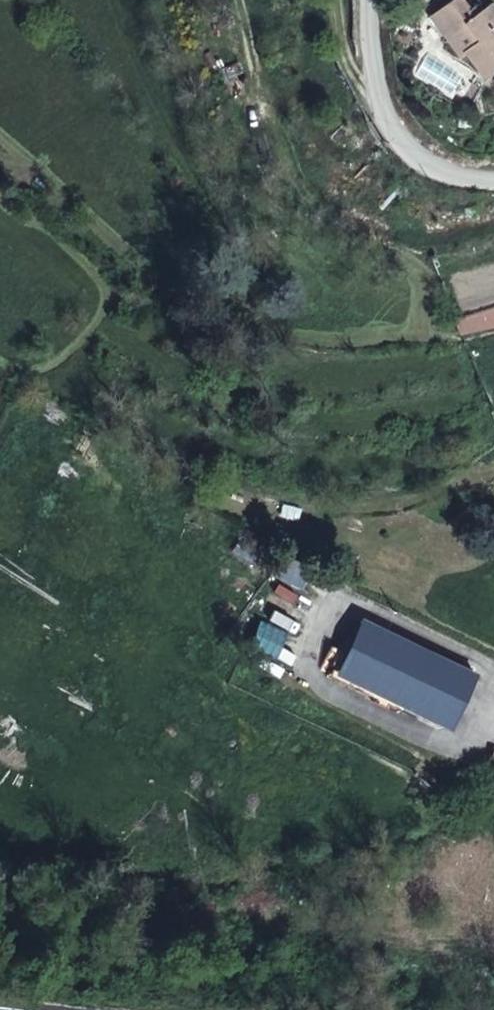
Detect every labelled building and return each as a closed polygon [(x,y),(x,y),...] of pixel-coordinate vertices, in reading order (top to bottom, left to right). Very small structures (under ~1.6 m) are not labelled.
[(417,0),(411,0),(407,8),(417,12),(422,2),(417,0)] [(478,11),(471,15),(466,9),(460,0),(449,0),(427,15),(457,57),(465,52),(474,64),(482,76),(493,67),(493,9),(489,2),(478,11)] [(473,5),(466,9),(471,15),(478,11),(473,5)] [(455,318),(461,332),(493,325),(493,307),(455,318)] [(362,617),(335,675),(449,729),(462,701),(476,672),(362,617)] [(484,774),(493,777),(493,755),(491,754),(484,774)]
